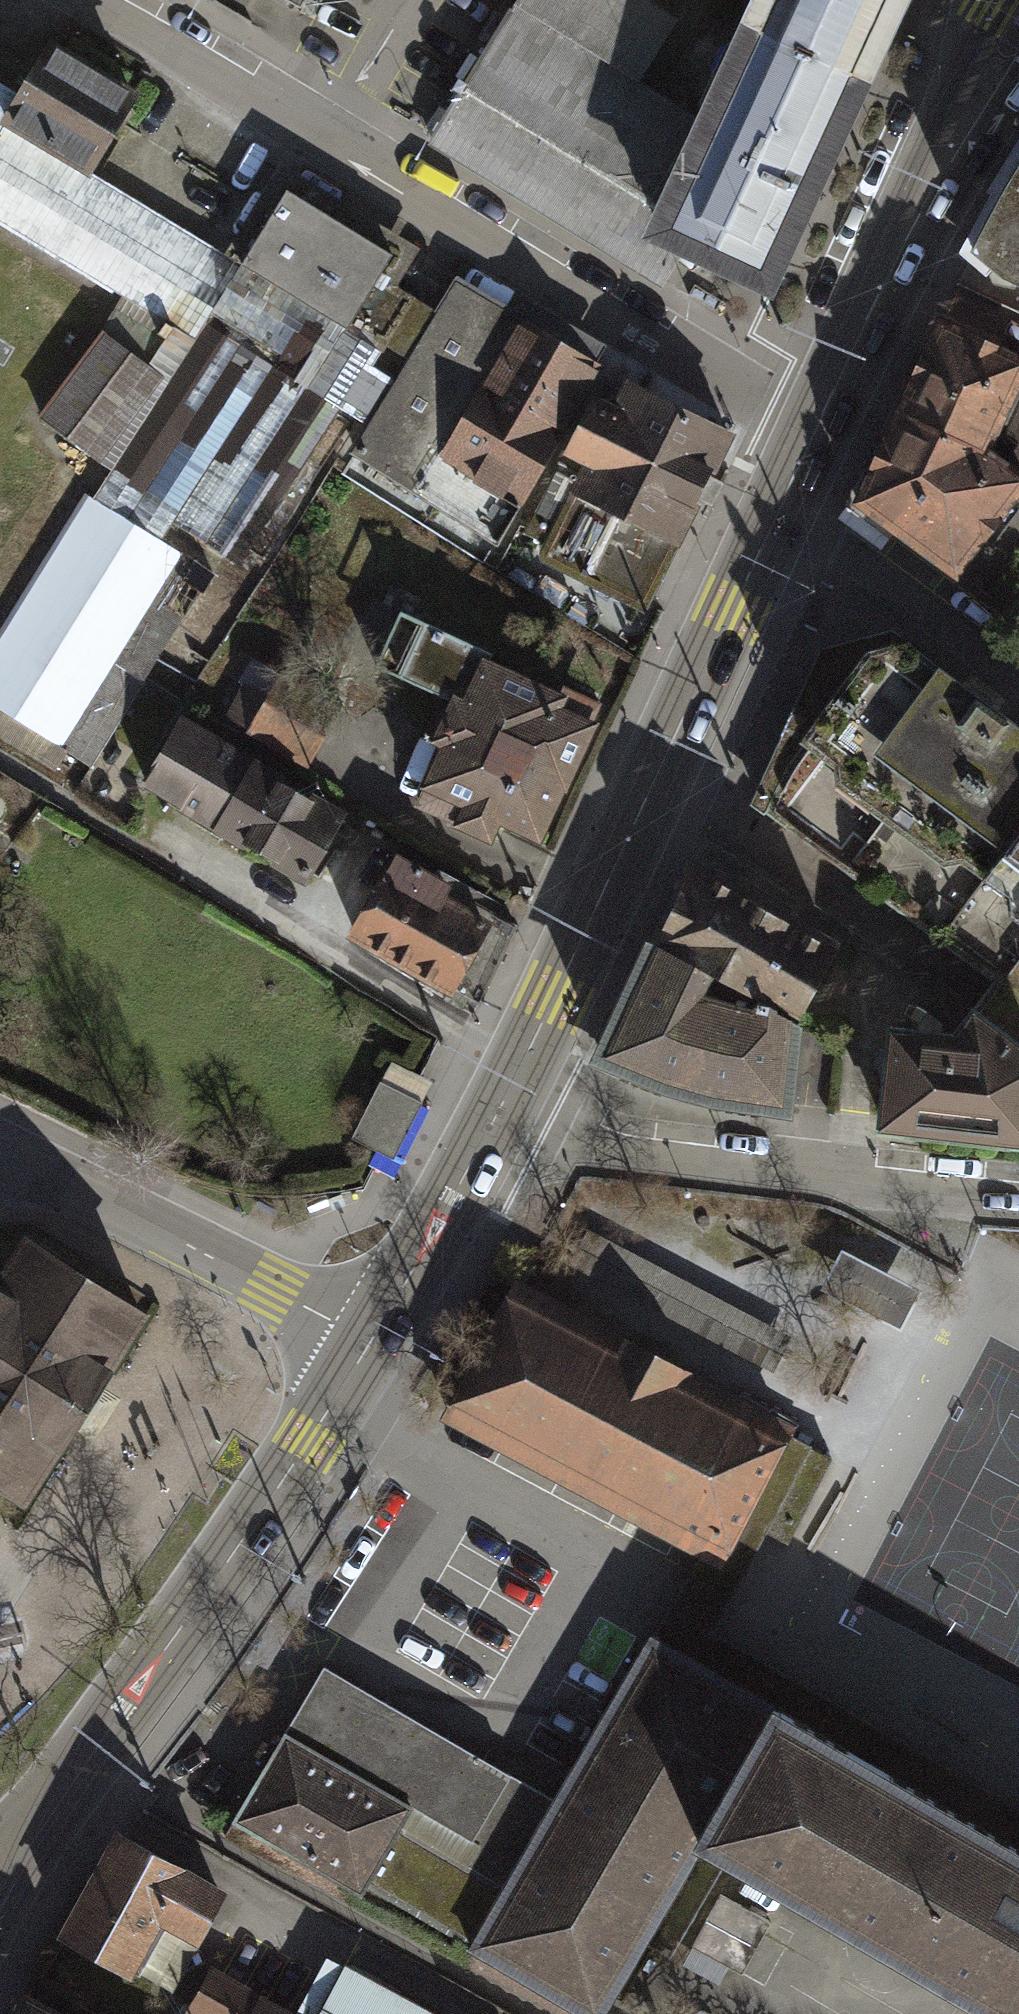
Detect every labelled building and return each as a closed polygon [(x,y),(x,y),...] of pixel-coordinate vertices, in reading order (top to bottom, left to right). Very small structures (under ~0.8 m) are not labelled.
[(710,133),(635,87),(677,16),(651,0),(511,0),(425,142),(662,287),(688,246),(697,249),(765,281),(893,0),(771,0),(710,133)] [(194,337),(109,483),(241,559),(419,255),(293,182),(270,221),(9,64),(0,58),(0,222),(194,337)] [(1003,193),(972,250),(1000,274),(1018,283),(1018,168),(1003,193)] [(596,364),(451,284),(352,460),(497,541),(596,364)] [(942,320),(921,363),(880,450),(853,507),(957,586),(1018,505),(1018,481),(992,459),(1018,404),(1018,357),(942,320)] [(161,374),(101,328),(39,409),(99,455),(161,374)] [(736,431),(630,380),(618,404),(599,395),(570,457),(593,468),(547,563),(641,608),(674,539),(682,543),(736,431)] [(992,459),(1018,481),(1018,404),(992,459)] [(85,500),(0,635),(0,710),(87,765),(177,622),(161,613),(191,566),(85,500)] [(501,818),(544,838),(598,718),(593,716),(602,697),(566,681),(563,687),(492,655),(494,649),(399,606),(375,660),(450,694),(431,736),(442,741),(416,801),(493,835),(501,818)] [(915,644),(816,651),(749,807),(1001,984),(979,1020),(1018,1048),(1018,720),(981,693),(915,644)] [(243,687),(221,727),(308,775),(343,713),(283,680),(270,702),(243,687)] [(276,770),(181,715),(141,783),(303,877),(343,809),(317,794),(314,799),(273,775),(276,770)] [(398,854),(351,940),(451,994),(492,920),(448,897),(455,885),(398,854)] [(850,952),(690,870),(648,950),(808,1032),(850,952)] [(715,1117),(800,1125),(808,1032),(648,950),(595,1072),(665,1104),(715,1117)] [(960,1047),(894,1040),(882,1147),(1018,1162),(1018,1048),(979,1020),(960,1047)] [(420,1106),(380,1085),(354,1135),(394,1155),(420,1106)] [(26,1231),(0,1271),(0,1481),(27,1498),(71,1429),(86,1406),(99,1386),(148,1308),(26,1231)] [(920,1292),(841,1251),(822,1289),(901,1329),(920,1292)] [(712,1557),(724,1564),(792,1435),(797,1427),(654,1352),(513,1279),(509,1286),(494,1316),(442,1415),(687,1544),(699,1550),(712,1557)] [(835,1458),(792,1435),(724,1564),(743,1574),(765,1532),(789,1545),(835,1458)] [(699,1550),(648,1638),(712,1675),(776,1711),(969,1823),(1018,1851),(1018,1812),(709,1634),(743,1574),(724,1564),(712,1557),(699,1550)] [(589,2013),(599,2013),(694,1852),(776,1711),(712,1675),(648,1638),(565,1782),(555,1799),(470,1945),(589,2013)] [(470,1945),(555,1799),(519,1779),(484,1758),(418,1721),(359,1686),(324,1666),(285,1733),(259,1776),(233,1819),(361,1894),(366,1885),(470,1945)] [(776,1711),(694,1852),(958,2006),(971,2013),(1018,2013),(1018,1851),(969,1823),(776,1711)] [(194,1935),(219,1890),(121,1837),(66,1935),(125,1967),(126,1965),(142,1974),(171,1922),(194,1935)] [(771,1923),(723,1897),(695,1949),(743,1975),(771,1923)] [(349,1965),(322,2013),(438,2013),(349,1965)] [(213,1968),(188,2013),(296,2013),(213,1968)] [(17,1994),(8,2013),(57,2013),(17,1994)]
